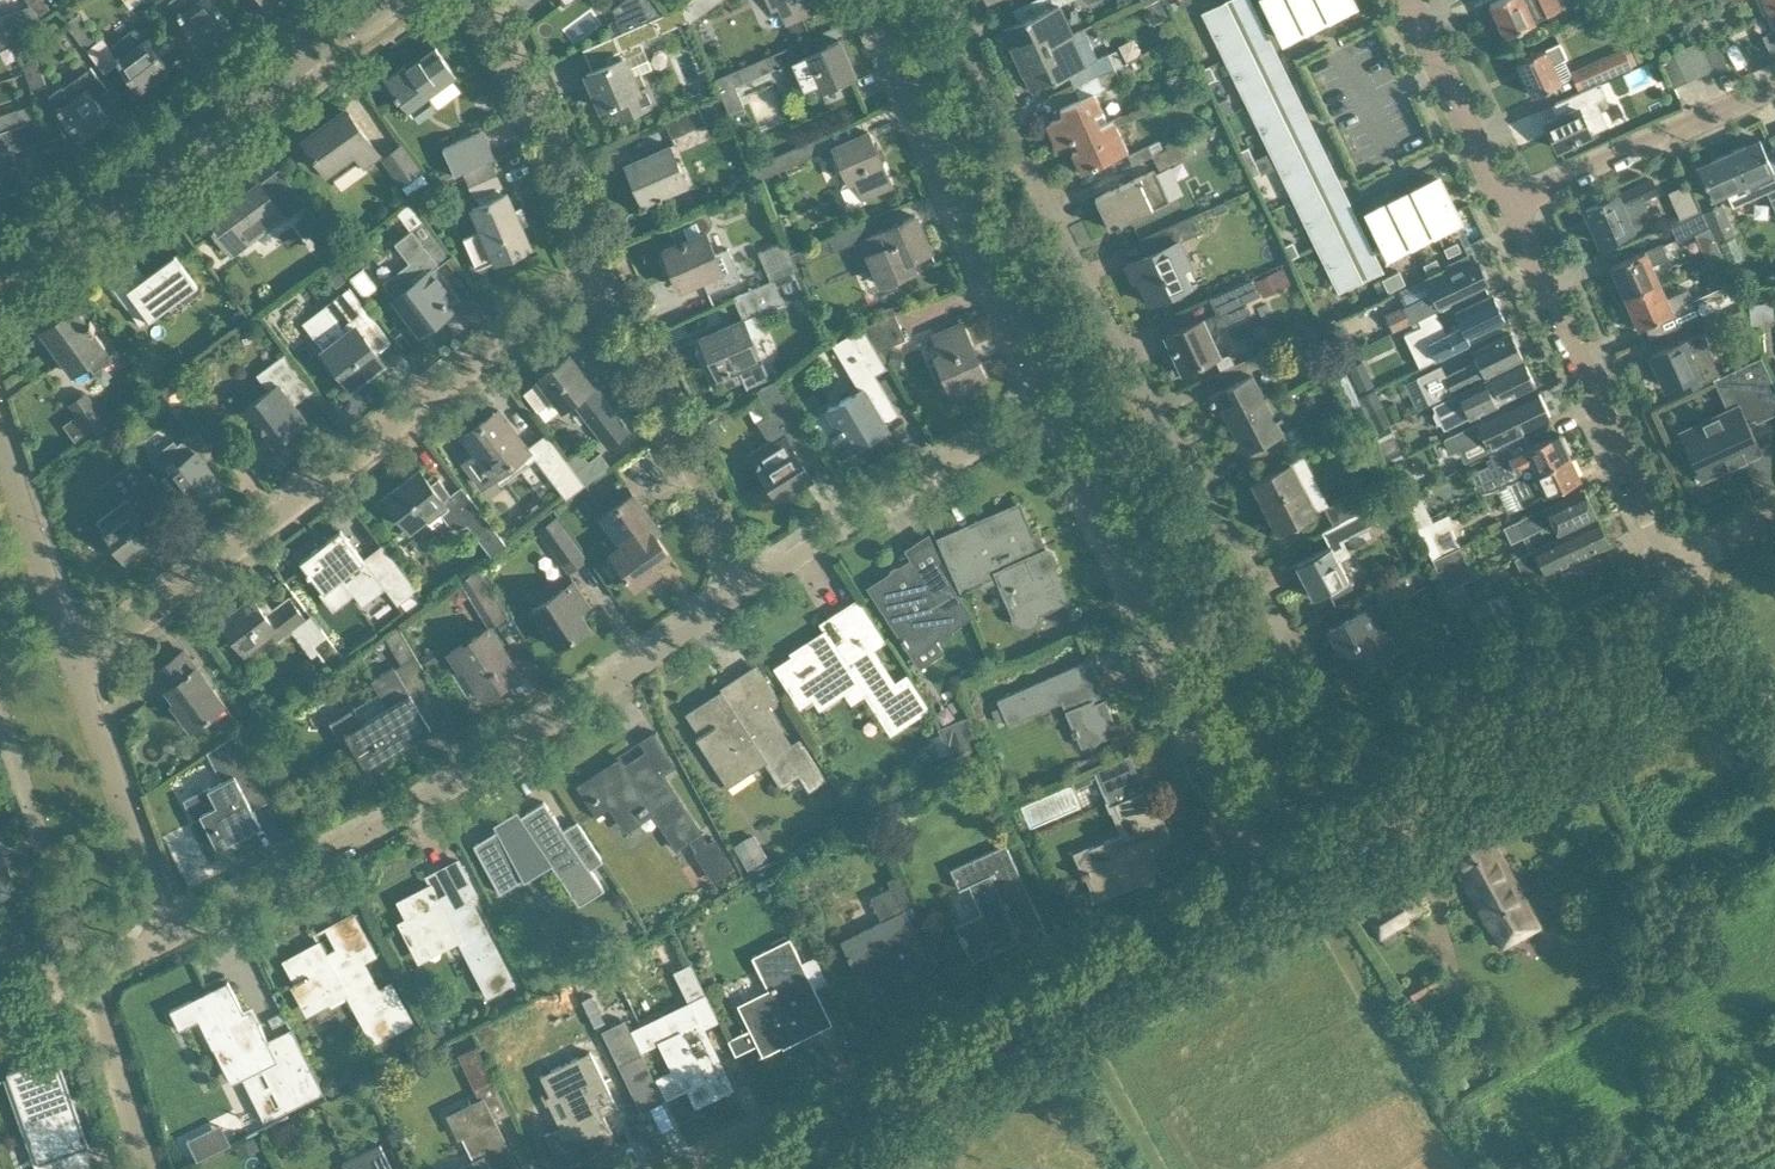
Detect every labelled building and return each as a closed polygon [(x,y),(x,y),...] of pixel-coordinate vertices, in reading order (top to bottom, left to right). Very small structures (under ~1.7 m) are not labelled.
[(39,16),(49,8),(43,0),(27,0),(39,16)] [(171,2),(201,43),(229,22),(215,2),(218,0),(174,0),(171,2)] [(608,20),(614,35),(648,20),(640,0),(621,0),(612,8),(616,17),(608,20)] [(648,20),(653,18),(682,5),(682,4),(664,12),(655,0),(640,0),(648,20)] [(718,0),(688,0),(682,4),(682,5),(689,20),(690,22),(718,0)] [(771,7),(777,4),(785,22),(815,9),(811,0),(768,0),(771,7)] [(1020,59),(1084,29),(1083,28),(1074,33),(1059,2),(1063,0),(1064,3),(1069,0),(1037,0),(1042,10),(1002,30),(1011,48),(1016,46),(1021,55),(1019,56),(1020,59)] [(1168,3),(1172,10),(1180,6),(1176,0),(1173,0),(1169,2),(1168,3)] [(1205,13),(1226,57),(1267,37),(1249,0),(1231,0),(1205,13)] [(1283,39),(1307,27),(1294,0),(1264,0),(1283,39)] [(1307,27),(1330,16),(1322,0),(1294,0),(1307,27)] [(1354,4),(1352,0),(1322,0),(1330,16),(1354,4)] [(1526,25),(1565,6),(1562,0),(1497,0),(1489,4),(1505,36),(1526,25)] [(1655,13),(1669,0),(1644,0),(1655,13)] [(1769,13),(1774,10),(1774,0),(1764,0),(1769,13)] [(77,13),(64,22),(87,52),(104,74),(119,62),(139,89),(151,80),(154,84),(170,72),(167,68),(167,67),(153,48),(137,27),(109,48),(103,41),(100,43),(77,13)] [(623,57),(586,73),(601,108),(611,104),(611,105),(616,103),(622,116),(654,102),(641,72),(652,67),(641,41),(660,33),(653,18),(648,20),(614,35),(613,35),(623,57)] [(9,44),(3,28),(0,29),(0,47),(9,44)] [(1084,29),(1020,59),(1021,60),(1023,59),(1027,69),(1022,72),(1031,90),(1092,61),(1098,74),(1115,66),(1122,63),(1116,49),(1108,53),(1097,58),(1084,29)] [(1762,35),(1769,50),(1774,47),(1774,29),(1762,35)] [(808,37),(714,79),(729,113),(744,106),(734,84),(814,49),(808,37)] [(1267,37),(1226,57),(1248,100),(1288,81),(1267,37)] [(1714,76),(1728,70),(1715,38),(1702,44),(1700,40),(1698,41),(1700,45),(1710,68),(1714,76)] [(839,40),(818,50),(786,64),(799,93),(817,85),(820,90),(855,75),(839,40)] [(1698,41),(1686,46),(1698,74),(1710,68),(1700,45),(1698,41)] [(1559,42),(1538,52),(1517,62),(1532,95),(1561,81),(1553,65),(1567,58),(1559,42)] [(394,93),(398,98),(405,109),(408,107),(413,115),(431,101),(427,96),(456,74),(436,46),(407,67),(405,64),(385,79),(395,92),(394,93)] [(1686,80),(1698,74),(1686,46),(1673,52),(1686,80)] [(1631,66),(1623,48),(1571,72),(1579,89),(1631,66)] [(1660,59),(1663,65),(1673,86),(1686,80),(1673,52),(1660,59)] [(36,58),(22,63),(31,89),(45,85),(36,58)] [(92,64),(62,87),(50,96),(81,138),(110,116),(96,98),(109,88),(92,64)] [(1210,65),(1202,69),(1208,81),(1216,77),(1210,65)] [(1115,66),(1098,74),(1105,88),(1121,80),(1115,66)] [(1572,110),(1545,122),(1557,148),(1607,125),(1596,101),(1606,96),(1600,82),(1566,98),(1572,110)] [(1219,87),(1211,91),(1216,102),(1225,98),(1219,87)] [(1313,131),(1291,87),(1251,107),(1272,151),(1313,131)] [(1046,123),(1057,146),(1108,123),(1094,92),(1060,108),(1064,115),(1046,123)] [(1229,97),(1219,102),(1226,115),(1235,111),(1229,97)] [(36,120),(31,104),(0,115),(0,131),(36,120)] [(704,123),(697,106),(664,120),(671,137),(704,123)] [(303,139),(317,158),(327,172),(355,152),(364,165),(380,153),(349,112),(336,122),(332,118),(303,139)] [(14,169),(9,154),(8,151),(52,137),(39,119),(36,120),(0,131),(0,173),(14,169)] [(1108,123),(1057,146),(1057,147),(1075,139),(1081,153),(1074,156),(1081,172),(1128,151),(1114,120),(1108,123)] [(481,130),(459,140),(443,147),(455,174),(493,157),(481,130)] [(891,184),(869,131),(832,147),(847,181),(844,183),(841,189),(848,205),(853,207),(866,202),(863,196),(891,184)] [(1164,149),(1152,155),(1159,169),(1195,152),(1193,148),(1207,141),(1202,131),(1164,149)] [(1272,151),(1245,164),(1251,177),(1260,172),(1261,173),(1278,164),(1293,195),(1334,175),(1312,131),(1272,151)] [(1728,152),(1697,166),(1707,188),(1712,200),(1727,193),(1731,202),(1733,206),(1765,191),(1774,212),(1774,150),(1774,147),(1765,151),(1759,138),(1728,152)] [(813,139),(752,166),(758,179),(819,152),(813,139)] [(1132,164),(1152,155),(1164,149),(1159,140),(1127,155),(1132,164)] [(401,185),(420,171),(400,144),(381,158),(401,185)] [(670,145),(647,155),(626,164),(643,202),(657,195),(658,198),(662,196),(661,194),(687,183),(670,145)] [(1254,159),(1247,146),(1238,150),(1245,164),(1254,159)] [(495,260),(496,261),(531,246),(523,227),(529,224),(522,208),(515,210),(508,193),(503,195),(499,186),(501,185),(490,161),(465,172),(481,209),(474,212),(482,229),(464,237),(477,268),(495,260)] [(756,182),(750,169),(737,174),(743,187),(756,182)] [(1154,170),(1117,187),(1095,197),(1109,228),(1116,225),(1117,227),(1122,225),(1121,223),(1169,200),(1154,170)] [(247,192),(208,220),(213,227),(212,228),(215,232),(216,231),(232,253),(283,216),(284,217),(305,201),(293,184),(273,199),(254,174),(241,184),(247,192)] [(1430,180),(1414,188),(1435,231),(1459,219),(1443,186),(1443,187),(1438,177),(1430,181),(1430,180)] [(1601,243),(1623,234),(1652,220),(1642,199),(1658,192),(1652,179),(1585,209),(1601,243)] [(1359,225),(1337,181),(1296,201),(1318,245),(1359,225)] [(1435,231),(1414,188),(1391,199),(1412,242),(1435,231)] [(1412,242),(1391,199),(1367,211),(1388,254),(1412,242)] [(1223,201),(1212,206),(1216,214),(1226,209),(1223,201)] [(1723,205),(1702,214),(1708,226),(1714,241),(1735,232),(1734,230),(1723,205)] [(665,252),(660,254),(668,271),(672,269),(680,287),(702,278),(708,292),(741,278),(729,249),(715,255),(705,232),(708,231),(711,225),(711,221),(711,218),(708,211),(669,227),(676,244),(663,249),(665,252)] [(305,217),(315,231),(322,226),(312,212),(305,217)] [(1708,226),(1702,214),(1698,216),(1697,213),(1669,225),(1676,240),(1708,226)] [(872,234),(866,220),(789,254),(796,267),(854,241),(867,270),(874,267),(882,284),(899,277),(894,266),(931,250),(915,215),(872,234)] [(1203,232),(1196,216),(1178,224),(1185,240),(1203,232)] [(1380,269),(1359,225),(1318,245),(1339,288),(1380,269)] [(384,282),(396,296),(394,297),(421,333),(452,309),(441,295),(448,290),(432,269),(439,264),(411,230),(395,243),(410,261),(384,282)] [(758,251),(771,281),(773,280),(797,269),(796,267),(789,254),(783,240),(758,251)] [(1178,242),(1148,254),(1126,264),(1133,280),(1138,278),(1150,303),(1197,281),(1178,242)] [(1292,242),(1283,246),(1289,258),(1298,254),(1292,242)] [(1456,242),(1444,248),(1448,257),(1461,251),(1456,242)] [(1611,265),(1625,297),(1659,281),(1651,265),(1668,257),(1661,243),(1645,250),(1611,265)] [(111,285),(125,304),(141,326),(197,285),(175,255),(146,276),(145,274),(144,275),(145,277),(135,284),(127,273),(111,285)] [(1429,293),(1402,306),(1411,324),(1420,319),(1436,312),(1439,310),(1438,307),(1488,283),(1476,259),(1473,261),(1470,255),(1448,266),(1450,271),(1425,283),(1429,293)] [(1436,258),(1423,264),(1428,273),(1440,267),(1436,258)] [(333,261),(322,268),(330,278),(341,271),(340,269),(333,261)] [(364,295),(379,285),(365,265),(350,276),(364,295)] [(1253,278),(1262,296),(1291,283),(1282,265),(1253,278)] [(1399,270),(1390,274),(1397,288),(1406,283),(1399,270)] [(1397,288),(1390,274),(1382,279),(1388,292),(1397,288)] [(1252,277),(1208,297),(1216,314),(1260,294),(1252,277)] [(783,302),(773,280),(771,281),(743,293),(753,315),(717,330),(720,336),(704,343),(724,388),(744,379),(746,386),(766,377),(758,358),(760,357),(752,339),(765,334),(756,314),(783,302)] [(1659,281),(1625,297),(1639,327),(1644,325),(1650,338),(1698,316),(1699,315),(1692,299),(1686,288),(1682,290),(1666,297),(1660,283),(1659,281)] [(1728,283),(1692,299),(1699,315),(1735,298),(1728,283)] [(337,323),(315,340),(327,355),(323,358),(332,370),(336,367),(351,386),(374,369),(384,362),(376,352),(391,341),(349,286),(323,305),(337,323)] [(1436,312),(1420,319),(1422,324),(1404,332),(1406,336),(1419,364),(1469,341),(1467,337),(1504,319),(1493,294),(1455,312),(1462,326),(1447,333),(1436,312)] [(1699,315),(1698,316),(1705,332),(1729,322),(1743,316),(1735,298),(1699,315)] [(892,304),(880,310),(883,318),(895,313),(896,312),(892,304)] [(92,329),(95,327),(90,320),(88,322),(75,305),(40,331),(72,373),(87,362),(94,370),(111,358),(104,349),(106,348),(92,329)] [(862,327),(877,351),(906,338),(895,313),(883,318),(862,327)] [(1341,316),(1323,325),(1339,358),(1340,358),(1349,353),(1358,349),(1341,316)] [(1172,349),(1167,351),(1177,373),(1221,352),(1204,317),(1166,335),(1172,349)] [(942,353),(935,356),(950,390),(985,375),(962,322),(934,335),(942,353)] [(863,387),(812,417),(822,435),(839,426),(851,447),(854,445),(857,450),(874,441),(871,436),(888,426),(886,424),(883,419),(896,412),(898,415),(899,414),(885,390),(876,374),(887,367),(877,351),(862,327),(853,332),(857,338),(867,356),(851,365),(850,366),(863,387)] [(1522,357),(1510,332),(1473,350),(1478,359),(1445,376),(1439,364),(1416,376),(1430,402),(1452,390),(1522,357)] [(1682,340),(1672,345),(1651,354),(1665,387),(1678,381),(1683,391),(1702,383),(1720,375),(1706,344),(1708,344),(1703,332),(1682,341),(1682,340)] [(903,351),(892,348),(888,365),(900,368),(903,351)] [(1271,358),(1266,348),(1244,360),(1250,369),(1271,358)] [(269,390),(241,411),(251,424),(255,420),(274,445),(307,420),(295,404),(313,390),(285,354),(257,375),(269,390)] [(540,380),(524,392),(537,410),(553,397),(561,408),(570,401),(606,447),(627,431),(569,355),(539,378),(540,380)] [(1701,480),(1729,466),(1730,469),(1748,461),(1747,458),(1761,452),(1748,422),(1774,409),(1774,387),(1761,356),(1724,374),(1738,405),(1679,432),(1701,480)] [(1363,360),(1349,366),(1360,388),(1373,381),(1363,360)] [(1502,370),(1432,405),(1434,409),(1432,414),(1436,423),(1440,424),(1442,428),(1535,385),(1524,360),(1502,370)] [(194,390),(180,371),(158,386),(172,405),(194,390)] [(1252,372),(1229,384),(1207,395),(1219,418),(1230,412),(1234,421),(1280,397),(1271,380),(1259,386),(1252,372)] [(775,449),(755,461),(778,498),(793,488),(793,487),(809,477),(809,478),(811,477),(800,460),(819,448),(821,452),(823,451),(777,380),(758,389),(774,414),(763,421),(772,442),(771,443),(775,449)] [(1375,389),(1360,396),(1367,411),(1376,429),(1376,430),(1391,423),(1382,404),(1375,389)] [(93,434),(108,423),(86,392),(70,403),(93,434)] [(1539,392),(1451,435),(1457,448),(1482,436),(1486,446),(1516,433),(1550,417),(1539,392)] [(1280,397),(1234,421),(1237,427),(1227,433),(1238,455),(1283,432),(1276,419),(1288,412),(1280,397)] [(224,431),(201,400),(191,408),(214,438),(224,431)] [(477,452),(464,462),(481,485),(494,474),(495,475),(522,455),(528,463),(536,457),(567,498),(585,484),(567,459),(547,434),(528,448),(510,424),(505,428),(494,413),(464,435),(477,452)] [(1392,423),(1379,429),(1382,436),(1395,430),(1392,423)] [(151,456),(165,474),(191,508),(208,495),(209,496),(213,493),(212,492),(221,485),(203,462),(214,453),(197,431),(191,435),(189,433),(176,443),(174,439),(151,456)] [(1475,471),(1471,472),(1477,484),(1483,495),(1496,488),(1496,489),(1510,482),(1569,456),(1558,433),(1536,443),(1534,444),(1529,435),(1474,463),(1475,471)] [(1403,447),(1390,453),(1393,460),(1403,455),(1406,454),(1403,447)] [(580,450),(567,459),(585,484),(598,473),(610,463),(600,451),(589,460),(580,450)] [(1405,455),(1389,463),(1405,495),(1417,489),(1416,488),(1420,486),(1405,455)] [(1569,456),(1510,482),(1521,506),(1580,479),(1569,456)] [(1291,460),(1252,480),(1278,531),(1317,511),(1291,460)] [(167,512),(130,462),(97,487),(119,516),(103,528),(126,558),(156,535),(149,525),(167,512)] [(385,496),(399,515),(409,528),(424,517),(428,523),(441,513),(449,523),(453,525),(459,526),(465,525),(468,523),(491,553),(505,542),(467,492),(456,500),(438,478),(431,483),(420,469),(385,496)] [(1372,482),(1324,507),(1333,525),(1380,500),(1372,482)] [(1549,503),(1520,517),(1503,525),(1512,541),(1553,521),(1558,530),(1596,512),(1584,488),(1550,503),(1549,503)] [(1417,489),(1405,495),(1419,524),(1430,517),(1417,489)] [(1328,547),(1289,567),(1297,583),(1304,580),(1313,597),(1327,590),(1331,598),(1352,588),(1348,579),(1338,560),(1349,555),(1342,540),(1342,539),(1377,521),(1378,524),(1408,508),(1399,492),(1321,534),(1328,547)] [(633,493),(613,507),(603,515),(623,544),(612,551),(626,572),(623,574),(625,577),(628,575),(636,586),(659,569),(654,562),(668,553),(654,532),(658,529),(633,493)] [(943,548),(961,589),(982,580),(983,583),(987,585),(998,580),(1012,614),(1011,614),(1012,617),(1016,622),(1019,624),(1022,626),(1026,626),(1029,626),(1032,624),(1035,623),(1037,620),(1039,617),(1040,614),(1040,611),(1044,609),(1066,599),(1054,571),(1057,561),(1053,552),(1045,550),(1039,552),(1019,504),(976,523),(978,529),(969,533),(966,527),(939,539),(941,545),(943,548)] [(364,554),(381,542),(357,510),(340,523),(364,554)] [(1448,513),(1419,528),(1433,557),(1446,551),(1459,545),(1450,527),(1454,525),(1448,513)] [(554,516),(538,527),(569,569),(585,557),(554,516)] [(1499,518),(1487,523),(1491,531),(1502,525),(1499,518)] [(1598,518),(1515,558),(1521,572),(1540,563),(1545,572),(1561,565),(1564,572),(1591,558),(1588,552),(1609,541),(1598,518)] [(341,529),(300,560),(308,571),(306,572),(309,575),(310,574),(323,591),(341,577),(362,605),(385,588),(397,603),(400,601),(416,589),(396,562),(377,577),(364,560),(341,529)] [(866,586),(919,667),(944,652),(935,639),(937,638),(941,639),(951,634),(953,629),(972,617),(935,558),(921,568),(913,556),(899,565),(894,566),(892,567),(891,568),(889,571),(866,586)] [(478,565),(459,578),(487,623),(506,611),(478,565)] [(1419,566),(1407,572),(1417,590),(1428,584),(1419,566)] [(532,608),(544,627),(557,647),(589,626),(580,611),(589,605),(574,581),(532,608)] [(461,583),(449,591),(457,602),(469,594),(461,583)] [(416,589),(400,601),(409,614),(426,601),(416,589)] [(221,620),(236,639),(244,650),(271,630),(278,639),(292,629),(312,656),(318,651),(331,667),(345,658),(310,613),(292,628),(291,626),(303,616),(289,597),(272,610),(261,596),(256,600),(253,596),(221,620)] [(1473,606),(1460,612),(1471,633),(1493,623),(1492,621),(1498,618),(1489,598),(1473,606)] [(795,656),(777,667),(787,683),(802,674),(803,675),(812,669),(822,685),(837,675),(853,700),(866,692),(891,731),(912,717),(927,708),(905,674),(894,681),(872,648),(884,641),(878,631),(871,621),(858,600),(836,615),(851,639),(838,648),(827,630),(793,653),(795,656)] [(1376,604),(1329,629),(1352,672),(1381,656),(1382,658),(1397,650),(1384,626),(1387,625),(1376,604)] [(349,741),(365,767),(431,728),(404,683),(425,670),(397,624),(383,632),(402,664),(395,668),(394,666),(370,679),(387,707),(363,722),(353,705),(329,719),(344,744),(349,741)] [(451,652),(461,668),(453,673),(469,698),(481,691),(484,696),(517,675),(498,645),(500,644),(489,627),(450,651),(451,652)] [(1484,629),(1473,634),(1479,645),(1489,641),(1484,629)] [(420,656),(427,667),(439,660),(432,649),(420,656)] [(224,702),(198,669),(184,650),(155,672),(176,699),(172,702),(191,727),(205,717),(205,718),(210,715),(209,713),(224,702)] [(1091,658),(1069,668),(996,700),(999,706),(1004,718),(1008,727),(1061,703),(1081,748),(1119,731),(1105,700),(1109,699),(1091,658)] [(697,734),(698,737),(702,734),(704,737),(710,733),(721,749),(738,738),(743,746),(755,738),(783,783),(798,774),(809,790),(826,779),(799,736),(787,744),(764,708),(779,699),(757,666),(731,683),(733,685),(689,713),(700,731),(697,734)] [(999,706),(991,709),(996,721),(1004,718),(999,706)] [(969,714),(938,725),(950,758),(979,741),(969,714)] [(238,773),(234,774),(186,800),(195,817),(201,814),(218,847),(260,824),(246,796),(264,786),(235,731),(221,741),(238,773)] [(580,781),(578,783),(589,800),(587,801),(602,823),(625,808),(636,826),(655,813),(686,860),(697,852),(715,879),(733,867),(714,839),(708,843),(662,773),(675,764),(654,733),(640,742),(649,755),(627,769),(618,756),(616,757),(618,759),(581,784),(580,781)] [(1126,832),(1073,856),(1082,877),(1085,876),(1095,898),(1120,887),(1122,890),(1144,881),(1141,875),(1174,860),(1168,848),(1175,845),(1149,787),(1143,790),(1127,755),(1092,770),(1092,771),(1072,780),(1075,787),(1092,780),(1091,778),(1095,776),(1104,797),(1109,794),(1126,832)] [(856,797),(846,803),(852,813),(862,807),(856,797)] [(497,830),(473,844),(500,893),(501,892),(499,887),(521,874),(524,881),(526,880),(519,868),(545,852),(576,896),(598,883),(603,890),(604,889),(590,869),(603,861),(577,821),(563,829),(544,801),(525,812),(526,813),(521,816),(517,810),(515,811),(517,814),(497,827),(495,823),(493,824),(497,830)] [(853,817),(845,822),(850,833),(858,828),(853,817)] [(1503,949),(1541,927),(1481,820),(1443,841),(1503,949)] [(1701,827),(1707,839),(1721,833),(1715,821),(1701,827)] [(748,869),(768,856),(754,832),(733,845),(748,869)] [(16,892),(0,844),(0,897),(16,892)] [(950,869),(958,888),(968,884),(982,914),(955,926),(963,943),(965,942),(970,951),(968,952),(971,959),(973,958),(974,960),(1019,940),(1022,946),(1047,934),(1005,844),(950,869)] [(401,925),(412,946),(413,948),(421,943),(439,934),(446,946),(459,939),(488,995),(512,982),(468,897),(476,892),(459,860),(442,869),(456,896),(442,903),(432,884),(399,901),(408,918),(401,922),(402,924),(401,925)] [(880,995),(871,999),(879,1017),(930,992),(916,963),(926,958),(900,903),(912,897),(901,876),(900,873),(886,880),(890,888),(870,898),(882,922),(842,941),(858,975),(868,970),(880,995)] [(1364,908),(1376,928),(1382,937),(1422,912),(1404,883),(1364,908)] [(292,982),(293,985),(303,979),(313,997),(321,993),(326,1002),(345,992),(372,1041),(413,1019),(392,980),(375,989),(361,963),(376,954),(354,914),(331,926),(345,952),(331,959),(321,941),(285,960),(296,979),(292,982)] [(756,1026),(728,1039),(736,1055),(757,1044),(763,1055),(782,1045),(783,1047),(832,1023),(790,937),(752,956),(761,976),(769,991),(745,1003),(756,1026)] [(673,1069),(656,1077),(666,1098),(688,1088),(696,1105),(733,1088),(703,1027),(718,1019),(708,998),(692,966),(676,973),(690,1004),(638,1028),(647,1047),(660,1041),(673,1069)] [(1440,968),(1424,976),(1408,986),(1415,998),(1447,980),(1440,968)] [(252,1028),(228,981),(170,1009),(180,1029),(199,1020),(213,1048),(225,1042),(253,1097),(275,1087),(284,1105),(321,1087),(293,1030),(269,1042),(260,1023),(252,1028)] [(600,1011),(592,994),(581,999),(590,1016),(600,1011)] [(624,1018),(601,1030),(641,1111),(664,1100),(624,1018)] [(475,1044),(459,1052),(478,1090),(494,1082),(475,1044)] [(553,1154),(555,1159),(557,1158),(562,1168),(565,1168),(606,1150),(600,1139),(613,1133),(603,1114),(617,1107),(589,1051),(540,1075),(550,1095),(561,1090),(575,1117),(545,1132),(555,1153),(553,1154)] [(7,1072),(34,1151),(62,1142),(70,1165),(61,1168),(92,1168),(85,1147),(89,1146),(77,1110),(72,1112),(53,1061),(59,1059),(57,1054),(7,1072)] [(431,1057),(417,1063),(422,1075),(436,1069),(431,1057)] [(483,1098),(449,1114),(459,1136),(466,1133),(479,1159),(458,1168),(518,1168),(483,1098)] [(220,1123),(187,1139),(197,1160),(230,1144),(220,1123)] [(253,1135),(234,1144),(239,1157),(250,1152),(259,1148),(253,1135)] [(381,1144),(343,1163),(346,1168),(393,1168),(381,1144)]
